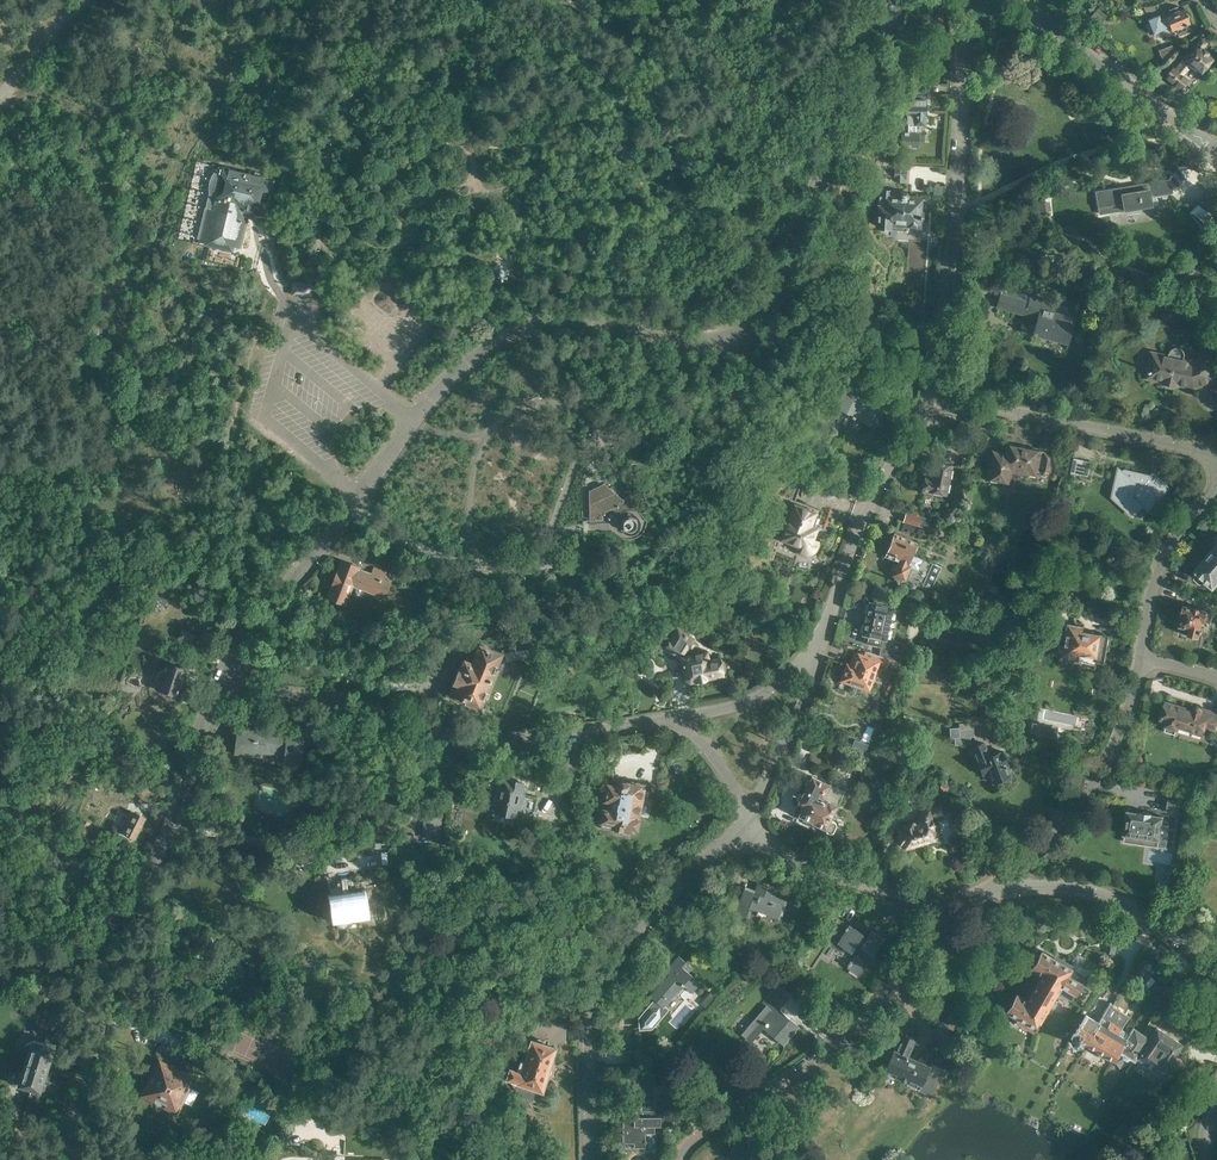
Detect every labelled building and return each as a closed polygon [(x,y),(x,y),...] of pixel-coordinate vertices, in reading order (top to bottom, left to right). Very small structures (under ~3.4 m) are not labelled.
[(1172,31),(1176,30),(1178,33),(1187,29),(1186,25),(1190,23),(1189,19),(1189,15),(1185,12),(1184,7),(1179,9),(1178,6),(1168,9),(1170,13),(1165,15),(1165,14),(1164,14),(1165,16),(1161,18),(1159,14),(1146,19),(1148,24),(1146,24),(1149,31),(1151,30),(1155,42),(1171,35),(1168,28),(1169,27),(1172,33),(1172,31)] [(1182,60),(1182,61),(1179,65),(1186,72),(1191,66),(1196,70),(1197,69),(1202,73),(1205,69),(1207,68),(1210,65),(1210,62),(1214,57),(1208,52),(1203,48),(1207,42),(1202,38),(1182,60)] [(1172,44),(1159,49),(1162,55),(1174,51),(1172,44)] [(1168,63),(1173,68),(1180,60),(1175,56),(1168,63)] [(1166,83),(1161,78),(1156,84),(1162,88),(1166,83)] [(907,93),(906,118),(906,125),(900,125),(899,153),(912,154),(913,132),(916,133),(917,126),(925,126),(926,93),(907,93)] [(206,206),(199,237),(241,247),(249,216),(247,216),(248,211),(265,215),(274,178),(251,173),(250,173),(219,166),(216,170),(213,174),(211,178),(210,182),(209,188),(209,193),(208,201),(206,201),(204,206),(206,206)] [(1150,196),(1172,192),(1170,179),(1096,191),(1100,213),(1124,209),(1124,210),(1152,206),(1150,196)] [(1197,202),(1214,214),(1216,210),(1216,195),(1207,187),(1197,202)] [(876,227),(891,228),(892,225),(919,227),(919,222),(923,223),(924,211),(920,211),(921,196),(908,195),(908,194),(906,192),(879,190),(878,204),(877,211),(874,211),(873,220),(876,220),(876,227)] [(1051,201),(1039,200),(1038,217),(1051,217),(1051,201)] [(1197,204),(1191,212),(1209,224),(1214,216),(1197,204)] [(193,209),(188,227),(197,230),(202,212),(193,209)] [(294,293),(311,294),(311,283),(294,282),(294,293)] [(1003,287),(997,308),(1037,320),(1033,333),(1068,343),(1075,316),(1055,311),(1057,302),(1003,287)] [(1169,353),(1169,357),(1153,353),(1148,376),(1195,386),(1216,379),(1209,356),(1193,362),(1184,360),(1185,355),(1185,354),(1184,352),(1183,350),(1182,348),(1180,347),(1178,347),(1177,347),(1175,347),(1173,348),(1172,348),(1171,349),(1170,351),(1170,352),(1169,353)] [(855,417),(874,428),(885,408),(847,387),(835,407),(852,416),(852,417),(854,418),(855,417)] [(1049,473),(1053,454),(1006,443),(1003,455),(990,452),(985,479),(1009,484),(1012,471),(1036,476),(1038,471),(1049,473)] [(1070,473),(1088,476),(1092,461),(1074,457),(1070,473)] [(922,490),(946,495),(952,465),(934,461),(931,477),(925,476),(922,490)] [(1171,488),(1157,475),(1153,480),(1149,476),(1151,474),(1125,468),(1115,479),(1122,480),(1118,500),(1132,512),(1141,503),(1150,511),(1171,488)] [(630,510),(632,510),(632,504),(627,504),(605,484),(591,491),(591,517),(590,517),(590,519),(596,519),(596,523),(611,522),(611,523),(617,520),(615,516),(617,515),(618,516),(621,513),(630,510)] [(779,541),(795,547),(793,553),(796,554),(798,556),(801,557),(803,557),(806,557),(807,557),(810,556),(812,555),(814,554),(816,552),(817,549),(819,546),(819,544),(819,542),(814,540),(818,528),(812,526),(817,511),(794,503),(785,525),(779,541)] [(904,522),(928,528),(930,519),(906,512),(904,522)] [(630,534),(634,534),(637,532),(639,530),(641,527),(641,523),(640,520),(639,517),(636,515),(633,513),(629,513),(626,514),(623,516),(621,519),(620,522),(620,526),(622,529),(624,532),(627,533),(630,534)] [(892,575),(906,580),(911,567),(917,570),(922,559),(913,555),(914,552),(916,552),(919,546),(917,544),(918,542),(895,533),(885,556),(898,561),(897,564),(895,564),(892,569),(894,571),(892,575)] [(1212,553),(1196,571),(1197,572),(1194,575),(1195,579),(1201,584),(1204,584),(1206,583),(1214,590),(1216,586),(1216,558),(1212,553)] [(342,560),(328,597),(347,605),(354,586),(384,598),(393,574),(375,567),(373,573),(360,568),(360,567),(342,560)] [(941,567),(932,563),(921,588),(930,592),(941,567)] [(445,594),(460,599),(463,592),(448,586),(445,594)] [(865,637),(863,644),(881,647),(883,640),(886,641),(893,606),(869,601),(861,636),(865,637)] [(1185,605),(1183,614),(1179,632),(1200,637),(1204,622),(1212,624),(1214,612),(1185,605)] [(1097,661),(1105,663),(1110,636),(1084,631),(1085,626),(1069,623),(1064,655),(1079,658),(1080,653),(1098,657),(1097,661)] [(176,638),(189,645),(194,636),(181,629),(176,638)] [(678,630),(668,646),(680,653),(678,656),(682,658),(686,678),(690,681),(723,674),(723,673),(724,670),(724,667),(723,665),(721,663),(720,656),(710,658),(708,649),(693,653),(688,649),(691,645),(689,643),(692,639),(678,630)] [(464,658),(454,684),(458,685),(454,696),(480,706),(502,651),(480,642),(479,645),(473,643),(467,658),(464,658)] [(890,660),(871,653),(870,657),(857,652),(853,665),(847,663),(841,680),(870,690),(880,664),(887,667),(890,660)] [(157,689),(176,695),(179,686),(182,687),(182,686),(187,688),(189,682),(184,680),(185,676),(183,676),(185,669),(169,663),(164,678),(161,677),(157,689)] [(1165,726),(1166,727),(1165,731),(1176,734),(1177,730),(1179,730),(1180,727),(1192,731),(1191,733),(1203,737),(1205,731),(1206,731),(1207,727),(1215,729),(1216,723),(1216,713),(1207,710),(1206,713),(1203,712),(1203,710),(1202,708),(1201,707),(1199,707),(1197,707),(1196,708),(1195,709),(1194,710),(1166,702),(1161,721),(1166,722),(1165,726)] [(954,738),(954,745),(971,744),(970,737),(974,736),(973,722),(958,724),(958,727),(949,728),(950,738),(954,738)] [(1032,722),(1029,733),(1057,739),(1059,728),(1032,722)] [(284,762),(301,765),(305,729),(289,728),(289,731),(256,728),(256,731),(239,729),(236,752),(264,755),(264,753),(285,756),(284,762)] [(861,738),(869,746),(877,737),(869,730),(861,738)] [(1008,764),(1002,750),(990,756),(984,742),(972,747),(983,774),(989,772),(993,782),(997,781),(1000,782),(1006,780),(1007,777),(1010,775),(1006,765),(1008,764)] [(598,779),(612,777),(611,764),(597,765),(598,779)] [(844,791),(830,784),(812,775),(811,778),(808,779),(805,783),(806,786),(804,792),(803,792),(798,802),(803,805),(798,815),(802,816),(803,820),(806,821),(810,820),(813,822),(813,823),(825,828),(827,832),(830,834),(834,833),(837,826),(836,822),(835,822),(831,820),(839,804),(838,804),(844,791)] [(521,784),(502,780),(502,783),(499,783),(499,782),(499,781),(499,780),(498,779),(497,778),(496,778),(495,777),(494,777),(493,777),(492,777),(492,778),(491,778),(490,778),(490,779),(489,780),(489,781),(489,782),(488,783),(490,803),(493,803),(497,804),(496,812),(515,815),(515,814),(534,817),(538,797),(519,793),(521,784)] [(941,778),(939,792),(948,794),(950,780),(941,778)] [(593,805),(640,813),(645,789),(641,788),(642,784),(630,782),(623,781),(620,783),(619,785),(607,783),(607,784),(600,783),(598,795),(604,797),(603,798),(599,797),(599,798),(594,797),(593,805)] [(894,804),(902,807),(907,789),(898,787),(894,804)] [(1162,811),(1182,815),(1185,797),(1165,794),(1162,811)] [(957,799),(943,803),(947,818),(961,815),(957,799)] [(640,813),(593,805),(592,810),(595,810),(593,821),(599,822),(599,823),(602,823),(601,829),(611,831),(612,827),(633,831),(634,828),(637,828),(640,813)] [(899,828),(900,835),(897,835),(900,843),(903,843),(904,847),(927,841),(928,845),(935,842),(934,839),(937,838),(931,818),(944,814),(942,806),(930,809),(930,808),(917,811),(920,822),(916,823),(915,820),(901,824),(902,827),(899,828)] [(421,836),(442,839),(444,829),(441,829),(443,813),(439,812),(439,809),(425,807),(421,836)] [(1128,811),(1124,842),(1159,847),(1159,846),(1166,847),(1169,825),(1163,824),(1164,817),(1152,815),(1153,813),(1139,812),(1139,813),(1128,811)] [(121,830),(136,838),(145,817),(134,812),(130,818),(128,817),(121,830)] [(75,831),(85,836),(92,823),(82,818),(75,831)] [(750,907),(778,918),(786,898),(776,895),(778,890),(758,882),(755,889),(745,886),(744,888),(736,913),(746,917),(750,907)] [(335,903),(336,903),(339,928),(344,927),(361,925),(375,923),(375,922),(374,912),(371,889),(357,890),(357,895),(347,896),(347,899),(346,899),(345,887),(343,886),(340,886),(336,887),(330,889),(334,898),(335,903)] [(847,967),(860,976),(874,954),(884,937),(872,929),(867,937),(862,935),(863,933),(849,924),(848,926),(837,919),(823,940),(834,947),(837,943),(851,952),(853,950),(857,952),(847,967)] [(1043,973),(1076,993),(1086,975),(1071,967),(1070,968),(1042,951),(1040,956),(1037,954),(1032,962),(1035,963),(1033,968),(1042,974),(1043,973)] [(640,1019),(640,1028),(650,1027),(665,1010),(663,1008),(682,986),(690,993),(700,983),(687,972),(692,967),(679,956),(669,968),(671,970),(649,996),(653,1000),(650,1003),(652,1005),(640,1019)] [(1017,995),(1046,1012),(1056,996),(1058,992),(1071,1000),(1076,993),(1043,973),(1042,974),(1039,980),(1035,978),(1027,992),(1031,994),(1027,1000),(1017,995)] [(741,1034),(751,1042),(764,1027),(782,1043),(798,1025),(780,1009),(790,997),(776,985),(761,1003),(765,1006),(741,1034)] [(1046,1012),(1017,995),(1014,999),(1011,997),(1007,1005),(1010,1006),(1008,1011),(1011,1013),(1010,1015),(1006,1016),(1004,1020),(1004,1023),(1008,1026),(1013,1025),(1015,1021),(1014,1017),(1015,1015),(1036,1028),(1040,1022),(1040,1023),(1046,1012)] [(1173,1002),(1163,1019),(1171,1024),(1181,1006),(1173,1002)] [(1110,1003),(1099,1022),(1086,1044),(1085,1046),(1111,1061),(1112,1060),(1114,1061),(1119,1052),(1130,1033),(1122,1029),(1129,1016),(1112,1006),(1113,1004),(1110,1003)] [(1130,1033),(1119,1052),(1123,1054),(1122,1055),(1123,1057),(1126,1059),(1129,1059),(1129,1058),(1134,1061),(1137,1057),(1145,1043),(1146,1043),(1157,1027),(1165,1015),(1157,1009),(1147,1025),(1149,1027),(1144,1034),(1134,1027),(1130,1033)] [(949,1024),(948,1025),(953,1030),(960,1023),(959,1023),(961,1020),(956,1015),(953,1011),(945,1020),(949,1024)] [(1086,1044),(1099,1022),(1086,1014),(1080,1025),(1079,1024),(1075,1031),(1073,1032),(1070,1037),(1071,1043),(1076,1046),(1082,1045),(1083,1043),(1086,1044)] [(1145,1043),(1137,1057),(1162,1074),(1182,1044),(1157,1027),(1146,1043),(1145,1043)] [(27,1057),(50,1065),(56,1044),(52,1042),(54,1036),(45,1033),(42,1041),(34,1039),(33,1041),(32,1041),(27,1057)] [(894,1050),(885,1071),(908,1081),(907,1084),(930,1094),(940,1073),(943,1074),(948,1063),(945,1061),(946,1059),(924,1050),(919,1061),(907,1056),(915,1039),(903,1034),(896,1051),(894,1050)] [(519,1085),(516,1095),(518,1095),(519,1099),(521,1100),(523,1101),(525,1101),(526,1101),(528,1101),(530,1099),(532,1099),(535,1089),(543,1091),(548,1074),(550,1073),(551,1072),(551,1070),(550,1066),(556,1047),(531,1039),(524,1059),(521,1058),(518,1070),(510,1067),(506,1080),(517,1083),(517,1084),(519,1085)] [(142,1095),(178,1113),(196,1078),(174,1066),(181,1053),(168,1046),(161,1060),(160,1059),(142,1095)] [(50,1065),(27,1057),(22,1072),(20,1071),(20,1073),(11,1070),(7,1081),(42,1092),(43,1090),(45,1089),(46,1085),(45,1083),(45,1081),(47,1082),(51,1069),(49,1068),(50,1065)] [(655,1110),(655,1087),(640,1087),(641,1108),(623,1108),(623,1143),(634,1143),(634,1148),(646,1147),(646,1142),(647,1142),(647,1141),(646,1140),(646,1133),(655,1133),(655,1126),(661,1126),(661,1116),(655,1116),(655,1110)] [(294,1122),(302,1126),(309,1114),(301,1110),(294,1122)]
